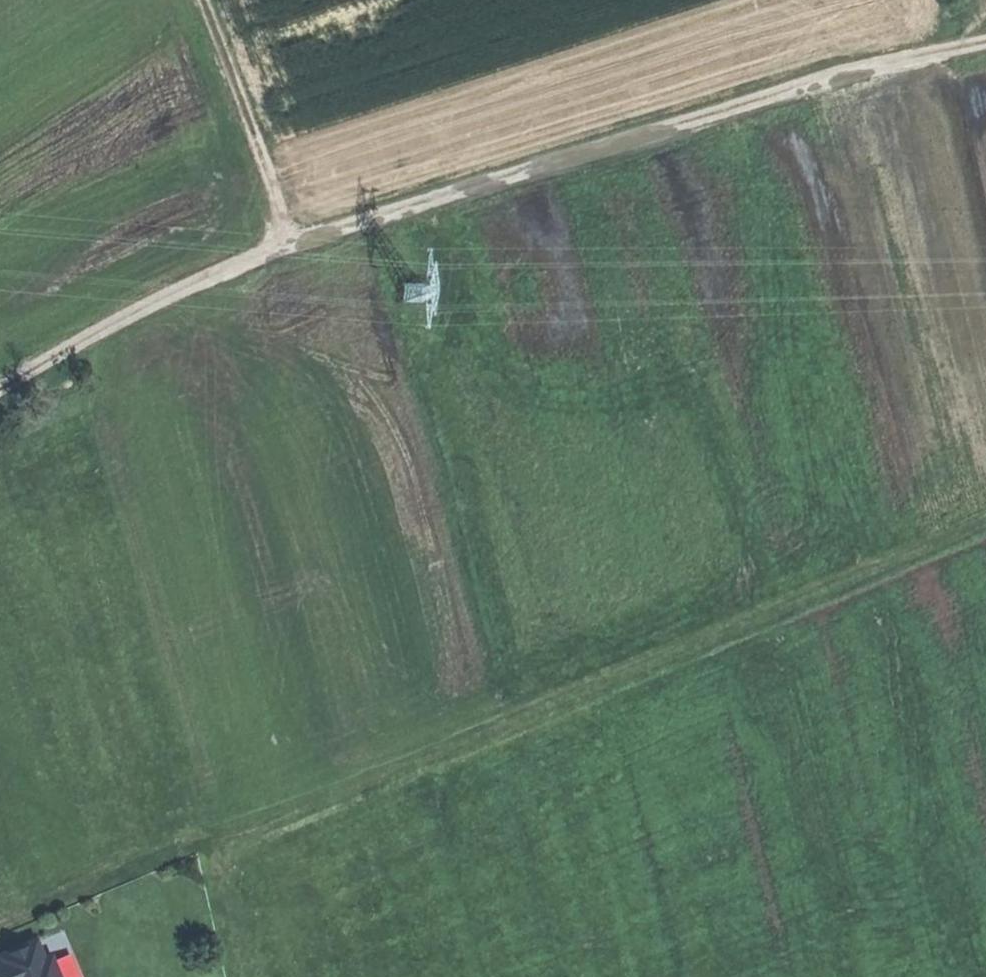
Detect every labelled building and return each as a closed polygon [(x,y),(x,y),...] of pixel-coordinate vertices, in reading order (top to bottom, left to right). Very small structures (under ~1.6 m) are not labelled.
[(0,963),(0,976),(58,976),(50,958),(43,961),(35,942),(0,956),(0,960),(1,963),(0,963)]
